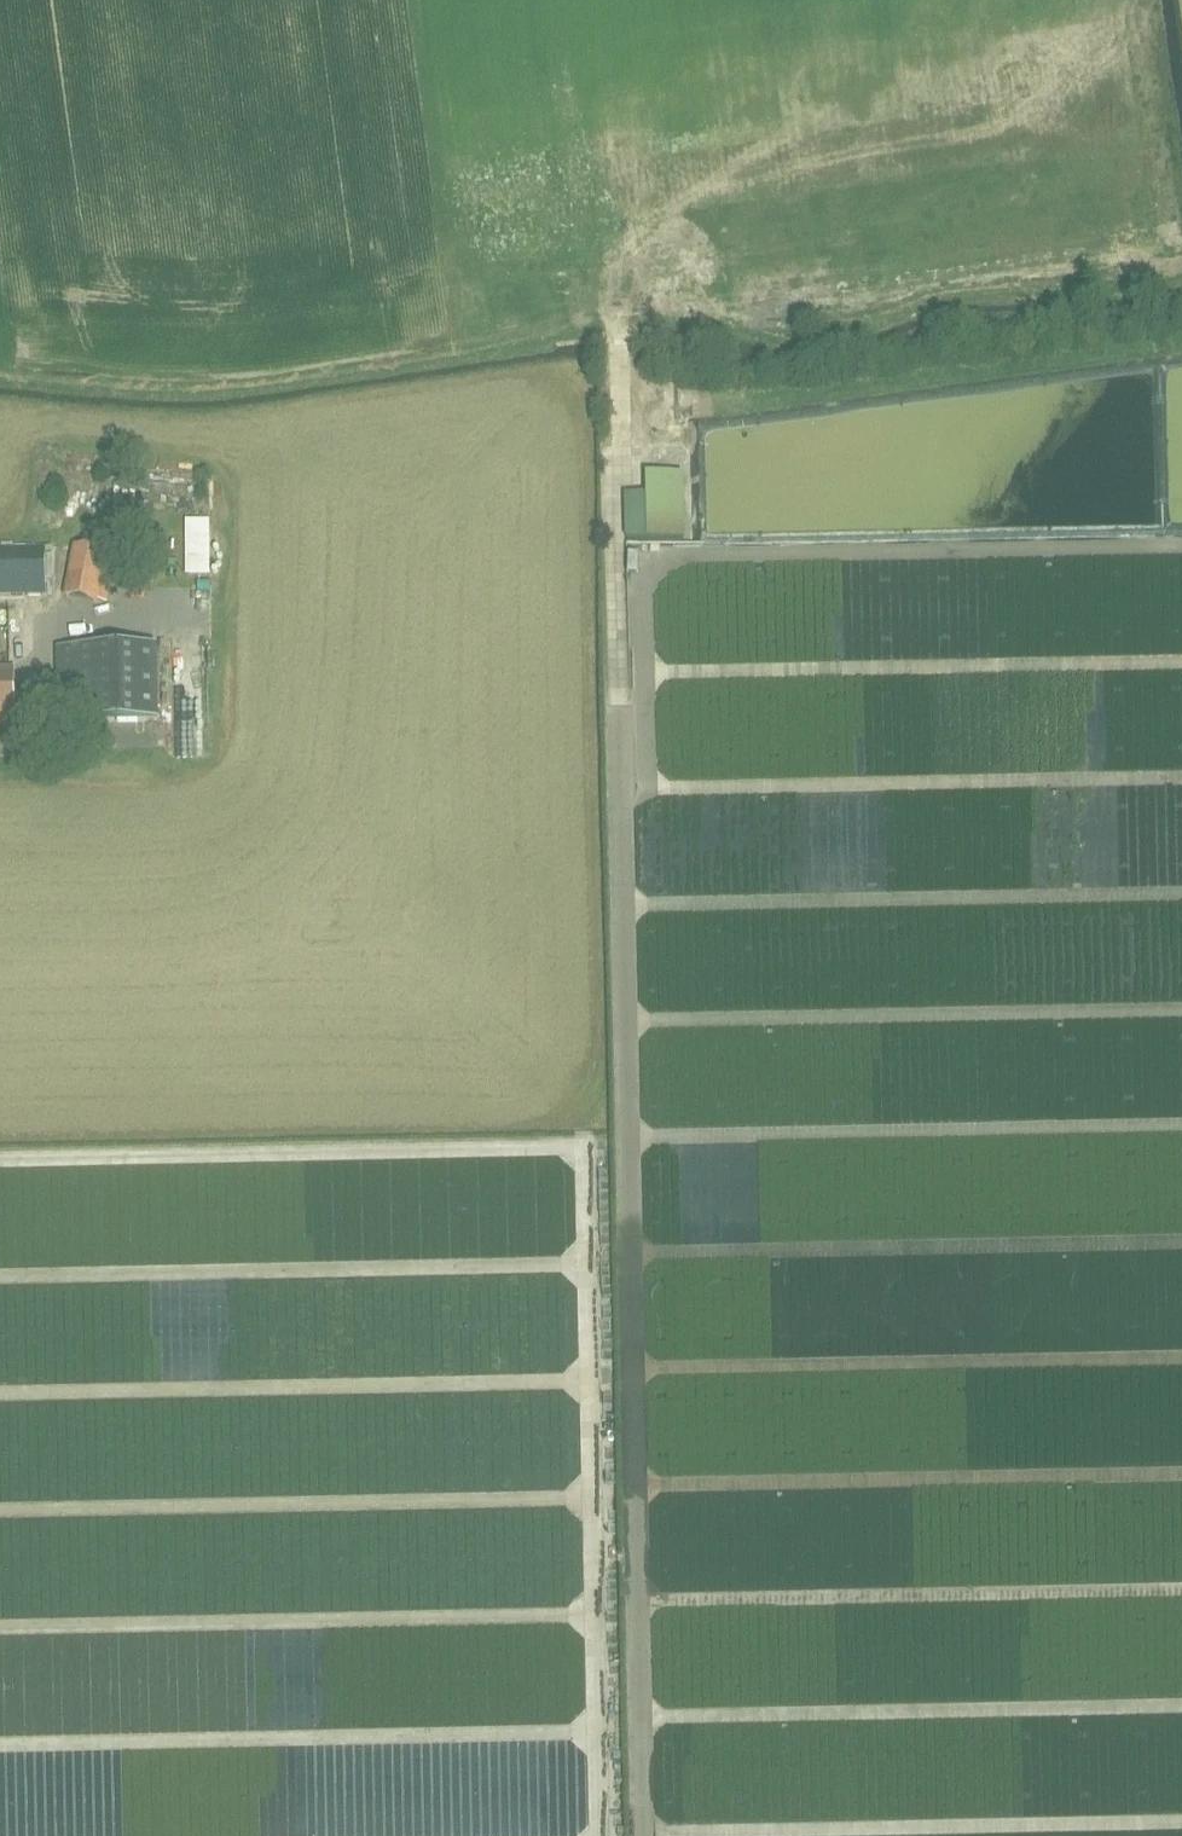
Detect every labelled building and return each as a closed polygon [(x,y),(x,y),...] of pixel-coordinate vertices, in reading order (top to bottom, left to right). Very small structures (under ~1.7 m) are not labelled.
[(647,473),(647,494),(626,494),(627,538),(684,537),(683,472),(647,473)] [(211,574),(211,519),(185,519),(185,574),(211,574)] [(98,603),(108,551),(74,544),(64,596),(98,603)] [(44,594),(44,551),(0,552),(0,595),(44,594)] [(157,645),(58,647),(59,720),(158,719),(157,645)] [(13,720),(13,669),(0,670),(0,720),(13,720)]
